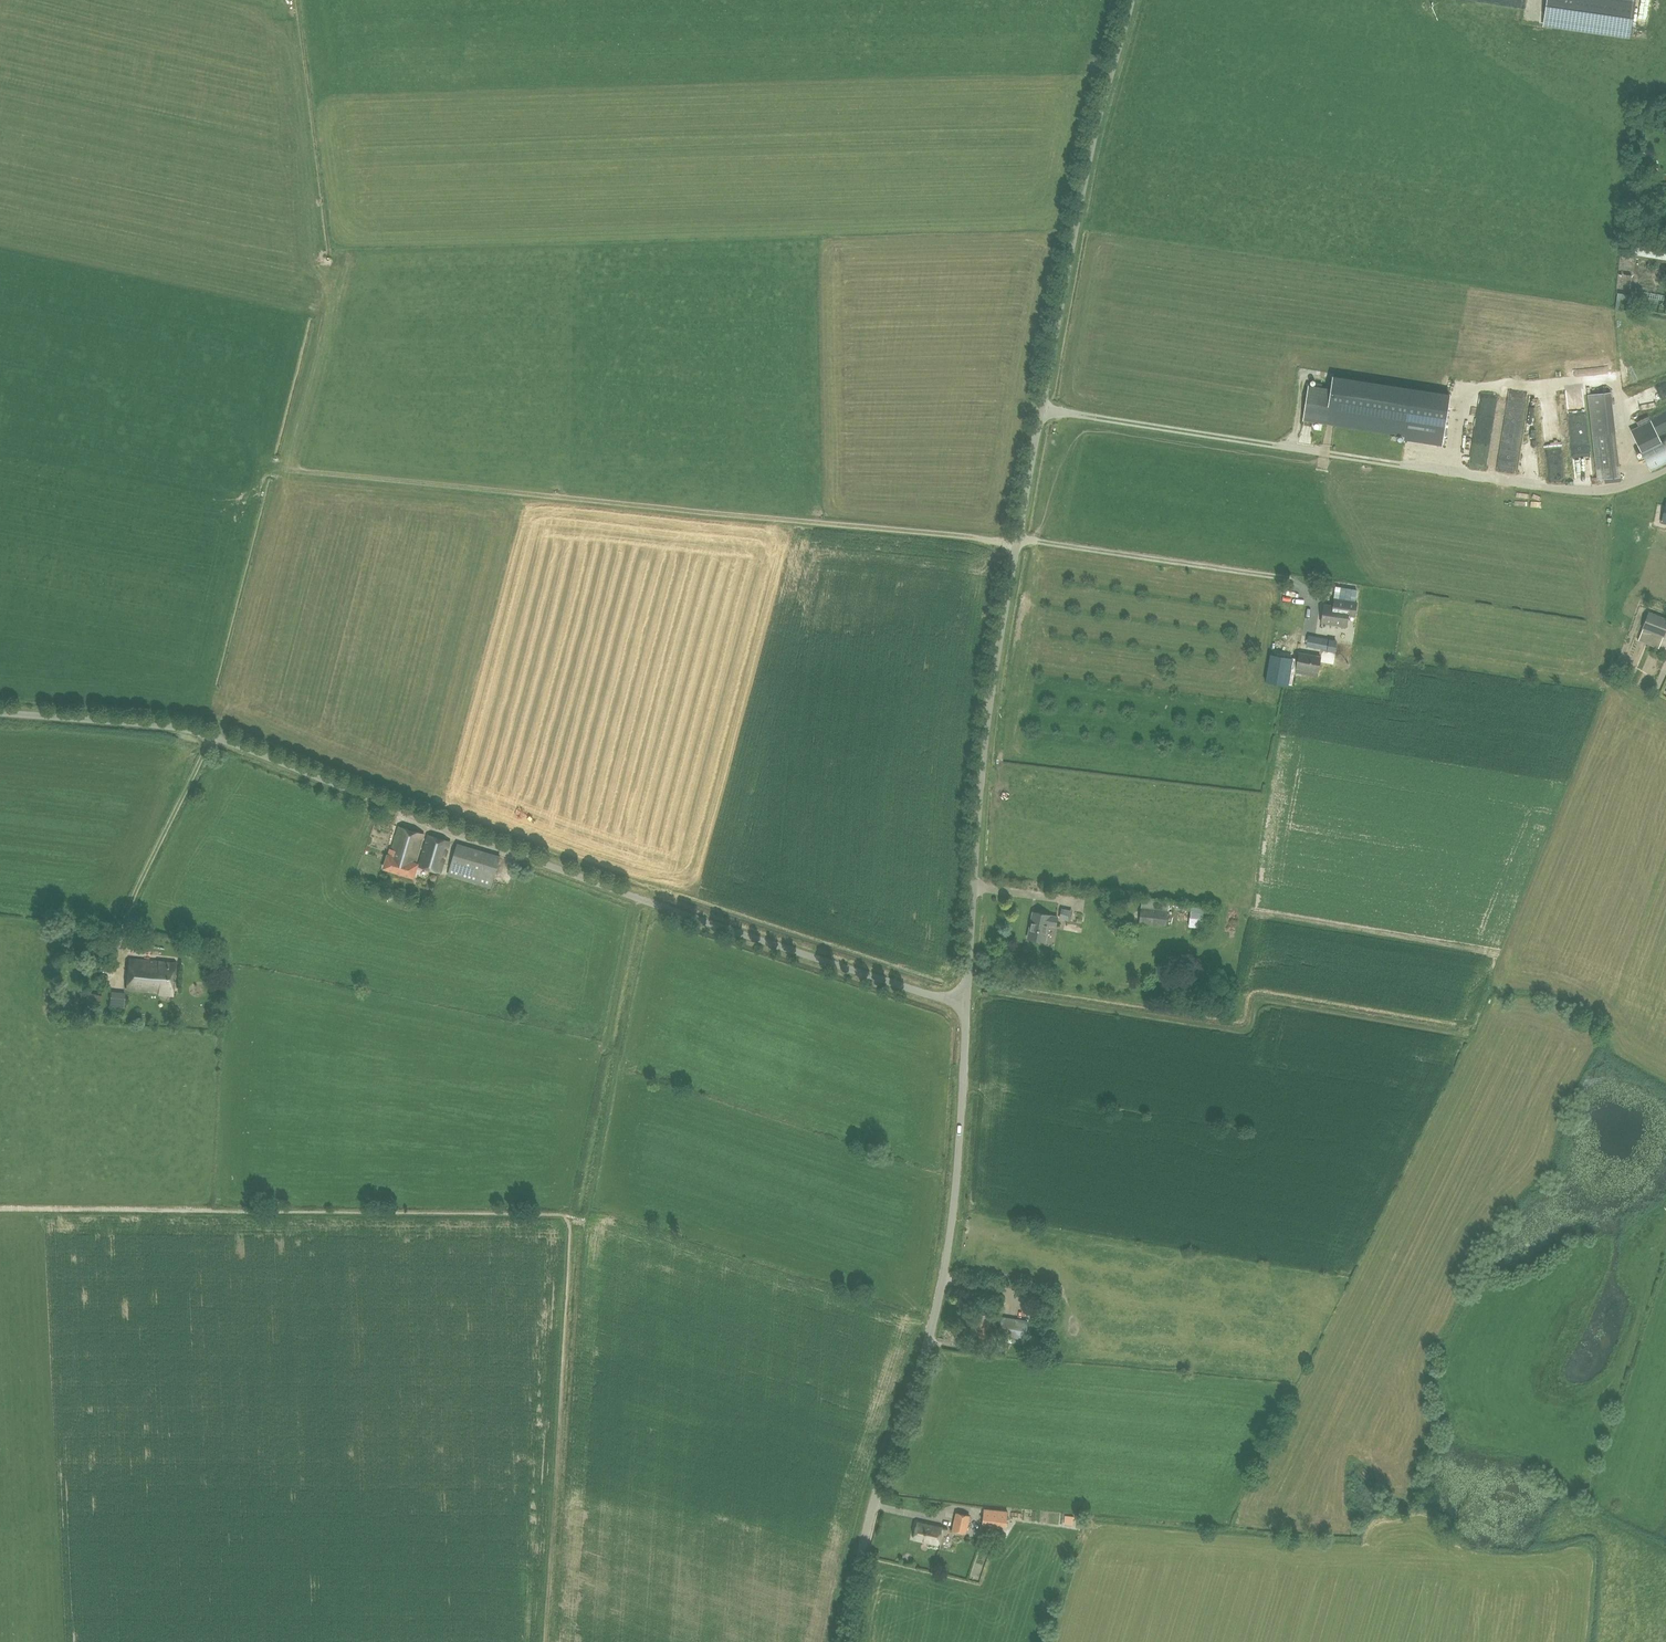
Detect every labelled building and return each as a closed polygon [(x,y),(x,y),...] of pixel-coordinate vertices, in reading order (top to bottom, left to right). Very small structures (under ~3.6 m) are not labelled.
[(1543,23),(1629,35),(1635,0),(1546,0),(1543,23)] [(1332,376),(1324,424),(1404,436),(1404,440),(1442,446),(1451,394),(1332,376)] [(1640,389),(1645,400),(1665,392),(1660,381),(1640,389)] [(1553,399),(1540,400),(1545,479),(1558,478),(1553,399)] [(1650,419),(1657,434),(1665,430),(1665,411),(1650,419)] [(1569,472),(1580,472),(1579,419),(1567,420),(1569,472)] [(1530,427),(1517,428),(1521,476),(1534,475),(1530,427)] [(1638,442),(1650,435),(1647,430),(1635,437),(1638,442)] [(1616,433),(1593,435),(1597,479),(1621,476),(1616,433)] [(1641,449),(1652,471),(1665,464),(1665,437),(1641,449)] [(980,575),(978,590),(988,592),(990,576),(980,575)] [(1326,604),(1323,622),(1347,626),(1349,615),(1356,617),(1358,602),(1336,598),(1335,606),(1326,604)] [(1648,611),(1642,628),(1664,637),(1665,631),(1665,618),(1648,611)] [(1303,641),(1304,631),(1289,631),(1288,641),(1303,641)] [(1329,640),(1309,636),(1308,645),(1328,649),(1329,640)] [(1647,660),(1646,660),(1649,654),(1642,651),(1636,664),(1644,667),(1647,660)] [(1318,671),(1321,656),(1300,652),(1296,667),(1318,671)] [(1276,655),(1271,681),(1287,684),(1292,658),(1276,655)] [(423,833),(398,826),(390,856),(388,856),(385,868),(413,876),(417,864),(415,863),(423,833)] [(418,864),(440,871),(449,840),(428,834),(418,864)] [(457,843),(447,874),(490,887),(499,856),(457,843)] [(1159,899),(1158,904),(1177,907),(1178,902),(1159,899)] [(1141,907),(1139,923),(1166,925),(1169,910),(1141,907)] [(1050,916),(1050,915),(1033,912),(1028,938),(1045,941),(1048,924),(1056,926),(1057,917),(1050,916)] [(1188,924),(1198,924),(1198,915),(1187,915),(1188,924)] [(174,993),(176,962),(130,958),(128,988),(159,991),(159,992),(174,993)] [(111,1006),(125,1007),(126,994),(112,993),(111,1006)] [(989,1295),(985,1295),(985,1304),(1003,1302),(1002,1286),(989,1287),(989,1295)] [(1024,1341),(1029,1320),(1001,1316),(997,1336),(999,1336),(1012,1338),(1012,1342),(1024,1344),(1024,1341)] [(982,1524),(1006,1527),(1008,1511),(984,1508),(982,1524)] [(1061,1521),(1070,1522),(1071,1512),(1062,1511),(1061,1521)] [(953,1529),(966,1532),(970,1515),(957,1512),(953,1529)] [(939,1543),(942,1526),(918,1521),(914,1538),(939,1543)] [(977,1533),(975,1549),(984,1551),(987,1534),(977,1533)]
